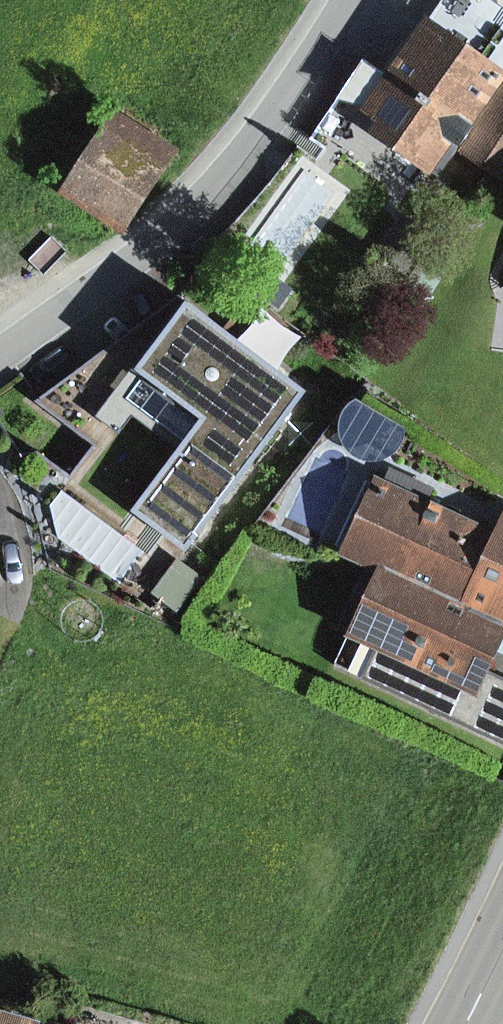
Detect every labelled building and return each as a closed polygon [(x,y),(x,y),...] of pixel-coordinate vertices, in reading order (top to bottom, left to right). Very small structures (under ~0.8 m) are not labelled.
[(454,12),(385,105),(400,116),(393,126),(452,171),(460,160),(462,161),(476,142),(502,161),(502,48),(454,12)] [(170,153),(107,111),(53,191),(116,233),(170,153)] [(329,385),(213,295),(159,365),(220,412),(151,501),(206,543),(329,385)] [(338,554),(371,569),(500,627),(502,629),(502,521),(491,516),(486,526),(432,501),(437,491),(378,465),(338,554)] [(130,563),(147,529),(69,491),(52,525),(130,563)] [(481,672),(500,627),(371,569),(348,631),(368,651),(471,695),(481,672)] [(481,672),(471,695),(368,651),(357,676),(502,743),(502,682),(481,672)] [(0,990),(0,1023),(61,1023),(61,1008),(0,990)]
